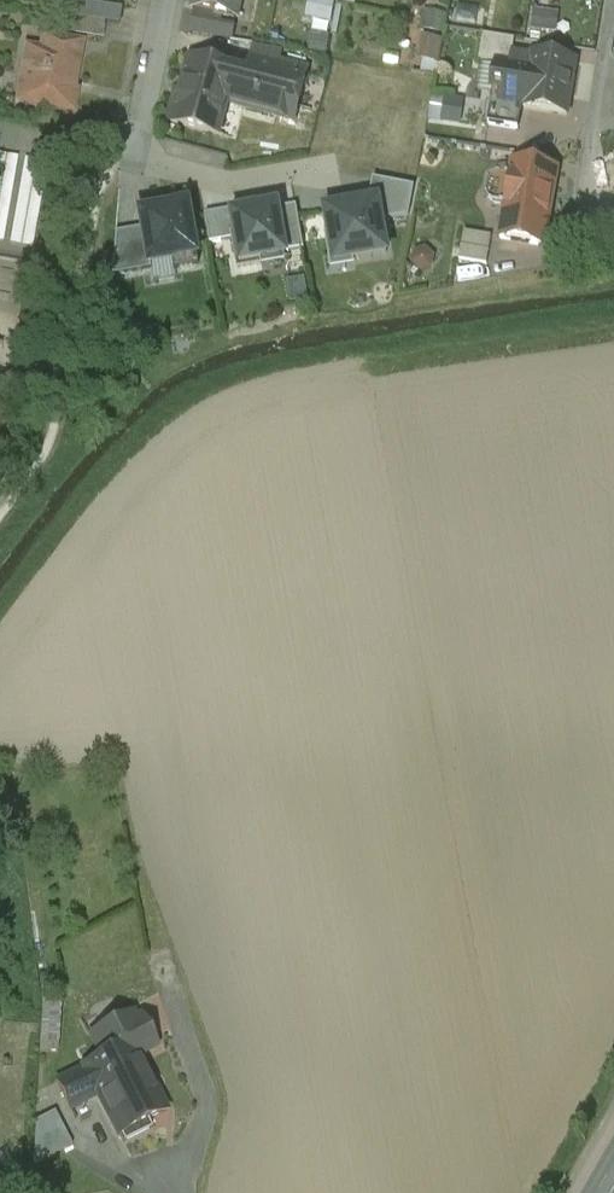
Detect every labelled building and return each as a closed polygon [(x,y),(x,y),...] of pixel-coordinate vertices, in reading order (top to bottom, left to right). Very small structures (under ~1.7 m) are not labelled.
[(95,6),(96,0),(81,0),(80,3),(78,18),(92,20),(95,6)] [(194,11),(216,15),(217,13),(235,17),(235,19),(236,20),(240,0),(196,0),(194,11)] [(308,15),(333,20),(338,0),(312,0),(308,15)] [(561,32),(563,11),(536,9),(534,30),(561,32)] [(428,13),(428,28),(448,29),(448,14),(428,13)] [(78,18),(75,36),(103,40),(106,22),(92,20),(78,18)] [(423,69),(441,72),(446,37),(428,34),(423,69)] [(514,40),(482,35),(478,64),(510,69),(514,40)] [(80,45),(44,38),(42,52),(28,49),(18,102),(71,112),(74,93),(71,92),(80,45)] [(575,63),(533,56),(529,78),(498,73),(493,103),(566,115),(575,63)] [(305,72),(257,59),(251,79),(234,74),(226,103),(292,121),(305,72)] [(234,73),(193,62),(181,105),(175,104),(170,123),(181,126),(212,134),(218,136),(226,103),(234,74),(234,73)] [(434,120),(466,121),(467,94),(434,94),(434,120)] [(7,242),(20,156),(0,153),(0,241),(7,242)] [(16,245),(39,247),(45,160),(22,158),(16,245)] [(556,172),(513,164),(511,178),(505,212),(505,215),(547,222),(548,222),(556,172)] [(511,178),(494,175),(488,209),(505,212),(511,178)] [(378,181),(373,204),(378,203),(381,222),(409,217),(414,188),(378,181)] [(327,212),(336,264),(387,254),(381,222),(378,203),(373,204),(327,212)] [(141,229),(147,265),(149,265),(198,256),(188,206),(138,215),(141,229)] [(233,215),(237,234),(231,235),(232,241),(238,271),(286,262),(285,256),(286,256),(286,253),(278,210),(278,207),(233,215)] [(278,210),(286,253),(304,250),(296,207),(278,210)] [(210,245),(232,241),(231,235),(237,234),(233,215),(233,211),(205,216),(210,245)] [(547,222),(505,215),(500,238),(544,246),(544,244),(543,244),(547,222)] [(150,270),(149,265),(147,265),(141,229),(115,234),(111,277),(150,270)] [(491,237),(464,232),(459,260),(487,265),(491,237)] [(61,1002),(44,1001),(40,1051),(58,1053),(61,1002)] [(132,1015),(90,1037),(101,1059),(83,1068),(83,1069),(57,1082),(71,1109),(86,1102),(83,1095),(94,1089),(118,1136),(120,1135),(148,1121),(167,1112),(139,1057),(156,1048),(141,1017),(135,1020),(132,1015)] [(55,1112),(36,1121),(33,1166),(72,1146),(55,1112)] [(148,1121),(120,1135),(124,1143),(152,1129),(148,1121)]
